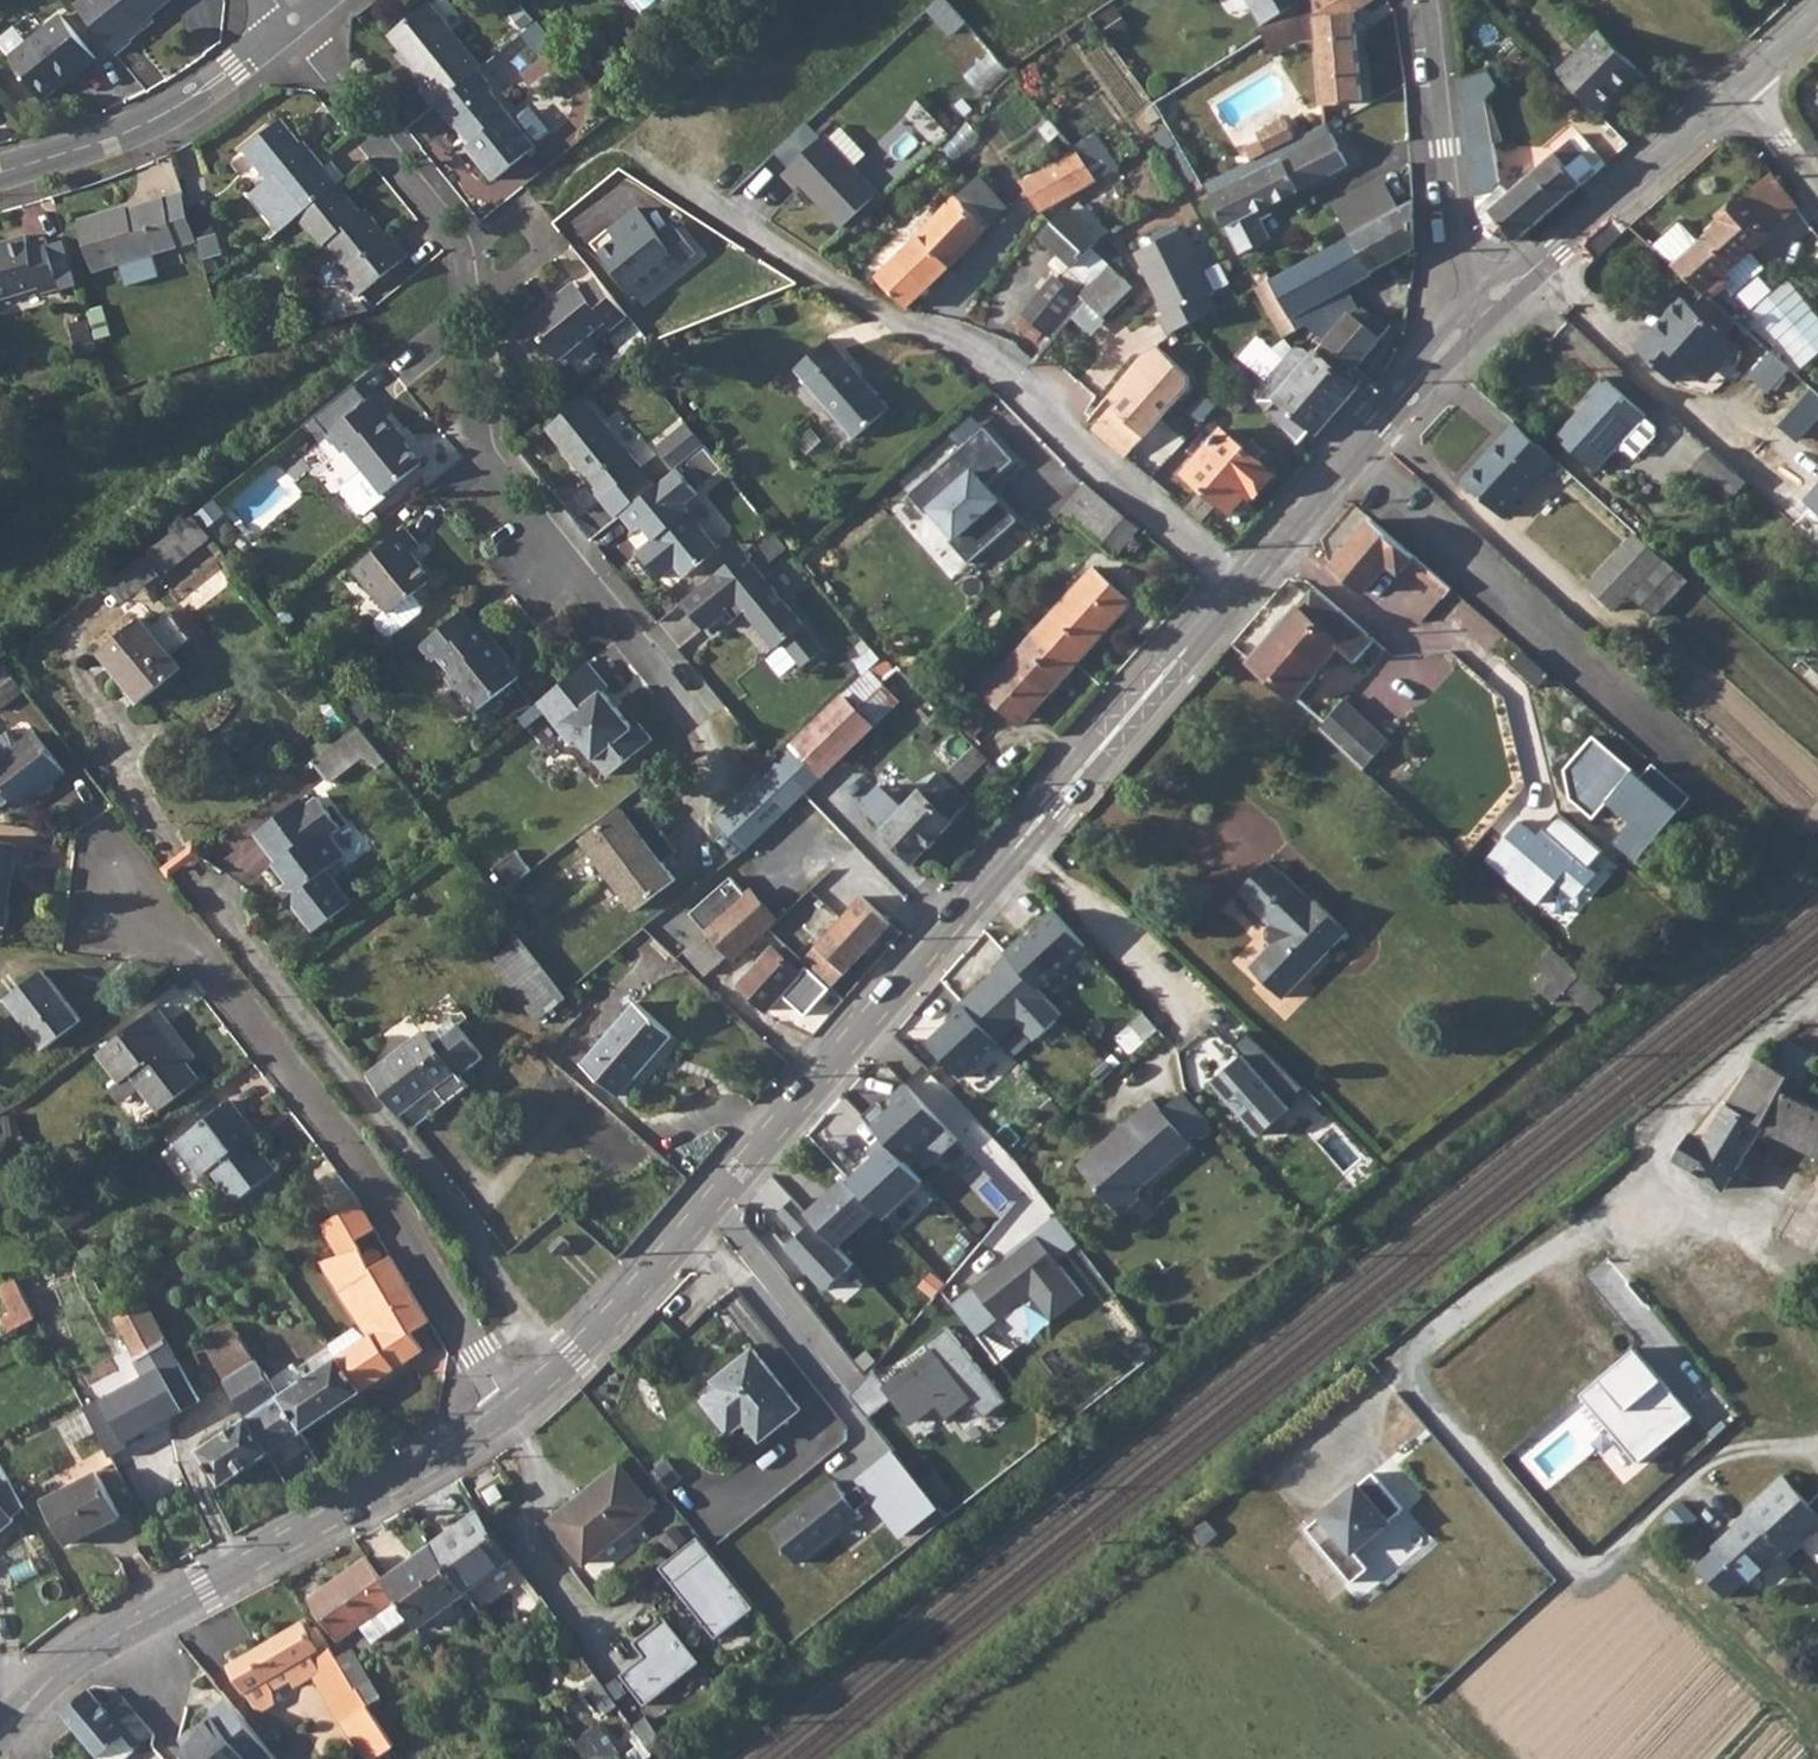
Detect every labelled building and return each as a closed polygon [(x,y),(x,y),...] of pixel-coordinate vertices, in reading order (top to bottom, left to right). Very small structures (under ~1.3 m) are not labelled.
[(78,6),(110,43),(118,54),(134,41),(130,34),(172,0),(85,0),(78,6)] [(926,6),(950,33),(962,22),(942,0),(934,0),(926,6)] [(1264,24),(1293,8),(1307,0),(1250,0),(1264,24)] [(1293,8),(1296,16),(1298,40),(1316,38),(1321,104),(1362,101),(1356,11),(1376,0),(1307,0),(1293,8)] [(421,90),(434,106),(437,104),(481,69),(483,67),(431,2),(391,35),(429,84),(421,90)] [(1275,53),(1298,40),(1296,16),(1293,8),(1264,24),(1260,27),(1275,53)] [(62,14),(10,57),(43,98),(65,80),(62,76),(74,66),(78,71),(96,56),(62,14)] [(1598,28),(1556,71),(1598,112),(1639,70),(1598,28)] [(1489,70),(1462,78),(1466,117),(1473,189),(1479,209),(1487,232),(1494,219),(1504,226),(1507,229),(1510,232),(1517,239),(1548,213),(1583,182),(1560,156),(1568,150),(1564,145),(1548,158),(1542,151),(1533,160),(1538,167),(1509,192),(1500,180),(1503,177),(1493,134),(1483,95),(1497,87),(1493,75),(1501,72),(1498,64),(1489,68),(1489,70)] [(481,69),(437,104),(452,124),(457,121),(473,142),(467,146),(478,160),(494,181),(537,145),(494,91),(497,87),(481,69)] [(1803,95),(1807,100),(1813,95),(1817,102),(1817,83),(1803,95)] [(435,106),(413,130),(425,141),(447,118),(435,106)] [(1061,131),(1050,117),(1038,126),(1050,141),(1061,131)] [(246,148),(270,178),(251,193),(281,231),(298,216),(340,183),(348,176),(334,158),(327,164),(315,149),(310,149),(285,118),(246,148)] [(1265,154),(1293,140),(1282,120),(1254,134),(1265,154)] [(822,131),(781,168),(794,184),(799,180),(839,223),(876,190),(851,163),(864,151),(839,123),(826,135),(822,131)] [(1265,154),(1204,185),(1237,252),(1268,237),(1255,209),(1346,164),(1326,123),(1293,140),(1265,154)] [(1169,127),(1155,135),(1164,150),(1178,142),(1169,127)] [(1098,136),(1077,151),(1095,181),(1119,164),(1098,136)] [(1178,142),(1164,150),(1184,184),(1185,184),(1198,176),(1178,142)] [(1076,149),(1022,180),(1041,211),(1095,181),(1077,151),(1076,149)] [(1770,174),(1741,200),(1762,223),(1767,220),(1773,227),(1769,231),(1770,233),(1797,208),(1770,174)] [(876,275),(905,306),(1008,208),(978,176),(876,275)] [(1198,176),(1185,184),(1190,193),(1203,185),(1198,176)] [(1332,203),(1348,235),(1398,207),(1384,181),(1353,198),(1351,193),(1332,203)] [(340,183),(298,216),(321,245),(326,242),(352,274),(344,281),(357,298),(409,254),(394,234),(389,237),(372,215),(368,218),(340,183)] [(185,193),(166,198),(179,245),(198,239),(185,193)] [(1714,227),(1673,265),(1703,291),(1738,262),(1770,233),(1769,231),(1773,227),(1767,220),(1762,223),(1741,200),(1737,196),(1710,222),(1714,227)] [(121,206),(80,218),(94,269),(179,245),(166,198),(123,211),(121,206)] [(1348,235),(1268,280),(1283,308),(1295,329),(1301,340),(1309,331),(1322,342),(1344,317),(1350,309),(1344,304),(1351,300),(1344,286),(1415,247),(1412,199),(1398,207),(1348,235)] [(1065,207),(1039,236),(1059,255),(1051,265),(1063,275),(1072,266),(1081,275),(1093,286),(1109,302),(1138,272),(1065,207)] [(619,238),(602,253),(636,298),(681,262),(686,269),(700,258),(680,233),(666,243),(662,237),(642,211),(622,226),(628,234),(621,240),(619,238)] [(1494,219),(1487,232),(1501,239),(1507,229),(1504,226),(1494,219)] [(662,237),(666,243),(680,233),(676,226),(662,237)] [(1185,227),(1134,253),(1165,313),(1160,316),(1168,331),(1216,307),(1208,292),(1216,288),(1230,281),(1220,262),(1206,269),(1185,227)] [(50,242),(48,237),(31,242),(28,232),(7,238),(9,243),(0,246),(0,297),(41,285),(42,291),(62,285),(61,278),(50,242)] [(67,237),(50,242),(61,278),(77,272),(67,237)] [(1250,271),(1258,286),(1268,280),(1260,266),(1250,271)] [(1057,275),(1024,314),(1050,337),(1083,297),(1071,286),(1057,275)] [(1081,275),(1071,286),(1083,297),(1093,286),(1081,275)] [(627,317),(595,277),(579,289),(574,283),(539,311),(570,349),(604,324),(610,330),(627,317)] [(1258,286),(1254,287),(1269,316),(1283,308),(1268,280),(1258,286)] [(1687,366),(1693,372),(1726,336),(1681,298),(1650,331),(1647,329),(1632,344),(1674,381),(1687,366)] [(103,303),(88,308),(91,319),(96,337),(96,338),(112,334),(103,303)] [(1283,308),(1269,316),(1282,337),(1295,329),(1283,308)] [(1344,317),(1322,342),(1355,368),(1382,337),(1350,309),(1344,317)] [(1024,314),(1015,325),(1041,347),(1050,337),(1024,314)] [(91,319),(74,324),(79,342),(96,337),(91,319)] [(1301,340),(1254,394),(1301,444),(1314,429),(1319,433),(1366,378),(1355,368),(1322,342),(1309,331),(1301,340)] [(1117,401),(1091,428),(1126,457),(1163,415),(1193,380),(1162,352),(1166,346),(1156,336),(1139,356),(1148,365),(1117,401)] [(1726,336),(1693,372),(1706,382),(1737,346),(1726,336)] [(892,405),(830,338),(795,369),(857,437),(892,405)] [(1787,370),(1767,353),(1749,374),(1769,391),(1787,370)] [(1592,396),(1555,436),(1593,470),(1617,444),(1632,457),(1653,433),(1653,425),(1642,416),(1645,413),(1602,376),(1587,391),(1592,396)] [(1816,401),(1807,394),(1780,426),(1800,443),(1817,422),(1817,403),(1816,401)] [(585,397),(546,428),(591,483),(588,485),(601,501),(643,465),(610,428),(585,397)] [(328,434),(335,443),(341,451),(347,447),(364,469),(383,493),(420,463),(398,436),(401,432),(387,416),(384,418),(370,400),(328,434)] [(1733,421),(1709,448),(1734,471),(1759,445),(1733,421)] [(1554,460),(1512,422),(1462,480),(1505,518),(1554,460)] [(676,468),(705,445),(687,423),(658,446),(676,468)] [(1014,459),(984,426),(909,497),(928,516),(933,510),(958,536),(952,541),(972,564),(1020,519),(1000,497),(999,498),(987,485),(1014,459)] [(1224,428),(1185,473),(1229,511),(1235,505),(1242,511),(1275,472),(1224,428)] [(328,434),(314,445),(321,454),(335,443),(328,434)] [(1709,448),(1682,478),(1719,512),(1746,482),(1734,471),(1709,448)] [(643,465),(601,501),(615,518),(620,514),(658,483),(643,465)] [(1572,476),(1560,465),(1555,472),(1566,482),(1572,476)] [(658,483),(620,514),(634,531),(642,525),(653,539),(637,551),(660,579),(675,566),(684,576),(717,549),(686,509),(686,502),(697,493),(677,468),(658,483)] [(385,496),(383,493),(364,469),(344,484),(343,491),(358,510),(365,511),(385,496)] [(1085,482),(1061,510),(1115,556),(1139,529),(1085,482)] [(1806,501),(1817,510),(1817,486),(1806,501)] [(722,544),(734,536),(709,497),(697,505),(722,544)] [(1371,519),(1330,567),(1364,595),(1383,573),(1373,565),(1379,558),(1389,567),(1399,576),(1406,568),(1434,591),(1436,589),(1443,595),(1450,588),(1371,519)] [(144,554),(173,592),(218,556),(189,520),(144,554)] [(405,528),(354,567),(387,609),(377,616),(376,624),(384,634),(393,634),(421,611),(422,604),(412,592),(431,578),(410,552),(418,546),(405,528)] [(1661,557),(1635,534),(1585,588),(1611,611),(1628,592),(1661,557)] [(743,553),(683,601),(705,629),(729,610),(736,620),(746,612),(775,649),(782,644),(798,662),(808,664),(822,652),(743,553)] [(1653,615),(1686,579),(1661,557),(1628,592),(1653,615)] [(1093,567),(1037,628),(1076,664),(1121,616),(1114,609),(1127,597),(1093,567)] [(1313,588),(1248,662),(1293,703),(1334,657),(1360,679),(1384,649),(1313,588)] [(1127,597),(1114,609),(1121,616),(1134,603),(1127,597)] [(141,618),(99,652),(139,701),(181,668),(170,653),(190,637),(168,611),(149,627),(141,618)] [(245,626),(254,638),(270,625),(260,614),(245,626)] [(509,663),(502,654),(506,651),(482,621),(438,657),(451,674),(448,676),(453,685),(450,690),(459,702),(468,703),(475,713),(521,678),(509,663)] [(1037,628),(980,690),(1014,721),(1026,708),(1032,713),(1076,664),(1037,628)] [(850,686),(812,723),(775,760),(806,792),(818,781),(816,778),(820,775),(822,778),(903,699),(915,711),(927,699),(909,681),(895,667),(891,669),(890,664),(885,661),(880,660),(879,656),(850,686)] [(576,673),(539,703),(573,745),(585,746),(609,777),(653,742),(639,724),(634,728),(605,692),(611,687),(590,661),(576,673)] [(0,668),(0,712),(1,713),(27,692),(6,663),(0,668)] [(927,699),(915,711),(927,723),(939,711),(927,699)] [(1347,700),(1320,729),(1362,769),(1389,739),(1347,700)] [(1026,708),(1014,721),(1020,727),(1032,713),(1026,708)] [(939,711),(927,723),(916,734),(964,783),(987,760),(971,742),(950,721),(939,711)] [(955,716),(950,721),(971,742),(976,737),(955,716)] [(358,724),(314,758),(330,775),(360,752),(369,763),(375,764),(382,759),(383,755),(358,724)] [(32,731),(0,755),(0,784),(17,805),(62,770),(32,731)] [(1640,775),(1589,735),(1562,769),(1570,801),(1593,818),(1603,805),(1626,823),(1607,848),(1636,871),(1693,798),(1649,764),(1640,775)] [(1016,743),(999,762),(1013,774),(1030,755),(1016,743)] [(1391,755),(1370,776),(1392,797),(1412,774),(1391,755)] [(736,801),(715,820),(745,852),(806,792),(775,760),(772,763),(773,766),(736,801)] [(887,782),(910,801),(922,787),(899,768),(887,782)] [(937,773),(882,832),(915,862),(953,821),(954,819),(968,803),(937,773)] [(257,830),(276,854),(331,812),(317,794),(309,801),(303,794),(257,830)] [(628,809),(584,839),(634,911),(681,881),(628,809)] [(331,812),(276,854),(279,858),(276,860),(298,887),(298,905),(316,927),(354,897),(329,865),(348,851),(333,831),(342,824),(331,812)] [(1515,823),(1485,858),(1537,902),(1557,878),(1577,895),(1596,872),(1588,865),(1600,851),(1558,815),(1536,841),(1515,823)] [(5,923),(11,876),(14,844),(0,843),(0,923),(5,923)] [(192,844),(162,867),(167,873),(197,850),(192,844)] [(197,850),(167,873),(170,878),(200,854),(197,850)] [(1266,863),(1239,889),(1253,903),(1250,907),(1269,925),(1262,930),(1262,938),(1269,943),(1247,965),(1280,996),(1346,930),(1313,899),(1310,901),(1281,872),(1278,874),(1266,863)] [(730,877),(690,913),(693,917),(705,931),(746,894),(730,877)] [(746,894),(705,931),(729,957),(733,962),(775,924),(779,920),(752,889),(746,894)] [(871,893),(807,956),(835,984),(898,921),(871,893)] [(1088,946),(1056,911),(1042,924),(1044,927),(1030,941),(1025,936),(1008,952),(1042,988),(1088,946)] [(514,923),(488,944),(500,957),(525,937),(514,923)] [(705,931),(683,951),(706,977),(729,957),(705,931)] [(525,937),(500,957),(499,959),(540,1010),(567,989),(525,937)] [(1575,969),(1548,944),(1537,956),(1542,961),(1526,979),(1547,997),(1575,969)] [(773,946),(739,982),(770,1011),(803,973),(773,946)] [(1037,1040),(1065,1015),(1010,956),(995,969),(997,972),(968,998),(1006,1039),(1022,1024),(1037,1040)] [(44,970),(8,997),(48,1046),(83,1019),(44,970)] [(601,1041),(584,1063),(621,1093),(672,1032),(635,1002),(601,1041)] [(934,1040),(968,1077),(1003,1044),(965,1004),(954,1014),(957,1019),(934,1040)] [(97,1051),(121,1082),(130,1076),(140,1088),(157,1110),(200,1077),(188,1062),(161,1028),(170,1021),(157,1005),(135,1022),(97,1051)] [(423,1029),(369,1072),(393,1102),(413,1127),(466,1084),(459,1074),(483,1054),(452,1016),(429,1034),(423,1029)] [(170,1021),(161,1028),(188,1062),(197,1054),(170,1021)] [(1310,1079),(1252,1023),(1238,1035),(1249,1048),(1219,1075),(1267,1128),(1298,1098),(1293,1093),(1310,1079)] [(1784,1040),(1769,1067),(1786,1076),(1778,1090),(1790,1096),(1798,1082),(1802,1074),(1791,1067),(1801,1050),(1784,1040)] [(1726,1103),(1761,1120),(1759,1124),(1817,1156),(1817,1110),(1790,1096),(1778,1090),(1786,1076),(1769,1067),(1753,1058),(1751,1057),(1726,1103)] [(121,1082),(110,1090),(120,1103),(140,1088),(130,1076),(121,1082)] [(882,1102),(867,1116),(892,1144),(911,1164),(931,1146),(940,1156),(962,1137),(909,1079),(894,1092),(903,1101),(891,1112),(882,1102)] [(1790,1096),(1817,1110),(1817,1108),(1817,1092),(1798,1082),(1790,1096)] [(1154,1097),(1081,1164),(1121,1207),(1124,1204),(1134,1204),(1142,1197),(1144,1186),(1194,1141),(1154,1097)] [(188,1133),(177,1141),(202,1174),(210,1168),(235,1199),(275,1169),(250,1137),(256,1132),(230,1100),(188,1133)] [(1674,1164),(1722,1191),(1759,1124),(1761,1120),(1726,1103),(1705,1138),(1693,1132),(1674,1164)] [(0,1118),(0,1136),(4,1141),(19,1138),(15,1114),(3,1116),(0,1118)] [(892,1144),(852,1180),(881,1211),(887,1218),(929,1181),(911,1164),(892,1144)] [(1777,1236),(1817,1262),(1817,1170),(1777,1236)] [(850,1176),(810,1211),(842,1246),(881,1211),(852,1180),(850,1176)] [(798,1199),(782,1214),(802,1235),(790,1245),(829,1288),(857,1263),(842,1246),(810,1211),(798,1199)] [(351,1327),(329,1342),(331,1344),(362,1390),(421,1349),(411,1332),(429,1321),(422,1310),(390,1255),(383,1259),(382,1254),(378,1250),(373,1248),(368,1248),(365,1252),(363,1253),(354,1238),(374,1226),(358,1201),(323,1223),(343,1254),(321,1262),(368,1335),(365,1338),(351,1327)] [(1040,1232),(955,1299),(979,1336),(1032,1294),(1051,1318),(1084,1292),(1040,1232)] [(283,1252),(273,1259),(282,1273),(293,1267),(283,1252)] [(0,1286),(0,1291),(19,1329),(36,1320),(15,1282),(0,1286)] [(147,1301),(116,1318),(123,1330),(135,1354),(166,1338),(167,1336),(147,1301)] [(218,1342),(205,1349),(224,1381),(235,1373),(256,1359),(231,1321),(210,1328),(218,1342)] [(874,1367),(851,1394),(869,1418),(895,1398),(914,1422),(940,1405),(949,1418),(973,1400),(988,1416),(1009,1401),(951,1324),(928,1341),(933,1349),(888,1384),(874,1367)] [(135,1354),(123,1330),(110,1336),(125,1362),(136,1356),(135,1354)] [(166,1338),(135,1354),(136,1356),(169,1418),(201,1400),(181,1364),(166,1338)] [(303,1378),(279,1394),(280,1396),(302,1429),(362,1390),(331,1344),(296,1367),(303,1378)] [(801,1408),(754,1349),(714,1380),(720,1388),(704,1400),(731,1433),(746,1421),(760,1438),(801,1408)] [(1692,1418),(1632,1350),(1577,1396),(1640,1463),(1692,1418)] [(256,1359),(235,1373),(242,1384),(263,1370),(256,1359)] [(293,1362),(268,1378),(279,1394),(303,1378),(296,1367),(293,1362)] [(263,1370),(242,1384),(259,1410),(280,1396),(279,1394),(268,1378),(263,1370)] [(136,1383),(85,1411),(111,1459),(148,1438),(145,1433),(159,1425),(136,1383)] [(259,1410),(248,1418),(270,1451),(302,1429),(280,1396),(259,1410)] [(248,1418),(199,1450),(221,1483),(270,1451),(248,1418)] [(893,1450),(857,1479),(901,1536),(922,1520),(937,1507),(893,1450)] [(0,1465),(0,1535),(15,1523),(11,1518),(23,1508),(0,1465)] [(619,1465),(551,1520),(585,1563),(654,1508),(619,1465)] [(97,1471),(45,1499),(69,1547),(121,1518),(97,1471)] [(1344,1494),(1300,1531),(1346,1585),(1363,1571),(1348,1553),(1398,1511),(1367,1474),(1351,1487),(1354,1491),(1346,1497),(1344,1494)] [(839,1481),(777,1529),(803,1563),(865,1515),(839,1481)] [(497,1483),(484,1492),(493,1504),(505,1495),(497,1483)] [(1708,1554),(1741,1588),(1775,1558),(1781,1565),(1817,1532),(1817,1523),(1805,1509),(1781,1483),(1740,1519),(1743,1523),(1708,1554)] [(1817,1523),(1817,1499),(1817,1498),(1805,1509),(1817,1523)] [(484,1508),(434,1543),(468,1591),(516,1555),(491,1518),(484,1508)] [(922,1520),(901,1536),(910,1547),(930,1531),(922,1520)] [(701,1538),(666,1564),(721,1635),(756,1609),(701,1538)] [(404,1564),(383,1579),(408,1615),(412,1620),(444,1597),(450,1603),(468,1591),(434,1543),(414,1557),(418,1562),(408,1569),(404,1564)] [(414,1557),(404,1564),(408,1569),(418,1562),(414,1557)] [(383,1579),(368,1559),(310,1598),(338,1638),(359,1624),(372,1641),(408,1615),(383,1579)] [(444,1597),(412,1620),(417,1627),(450,1603),(444,1597)] [(702,1660),(666,1615),(635,1641),(646,1655),(622,1674),(646,1704),(702,1660)] [(228,1663),(254,1709),(262,1711),(273,1705),(272,1693),(318,1667),(322,1674),(314,1678),(328,1700),(352,1685),(335,1658),(314,1628),(309,1631),(302,1620),(228,1663)] [(351,1648),(335,1658),(352,1685),(355,1689),(369,1678),(372,1677),(351,1648)] [(616,1699),(600,1676),(590,1683),(606,1706),(616,1699)] [(355,1689),(366,1705),(381,1695),(369,1678),(355,1689)] [(352,1685),(328,1700),(344,1725),(369,1709),(366,1705),(355,1689),(352,1685)] [(90,1692),(60,1712),(70,1724),(99,1758),(127,1734),(141,1749),(155,1736),(157,1736),(127,1701),(110,1714),(90,1692)] [(558,1693),(546,1701),(558,1717),(569,1709),(558,1693)] [(226,1699),(208,1714),(211,1718),(197,1729),(198,1729),(192,1734),(194,1736),(182,1745),(181,1754),(184,1758),(262,1758),(270,1753),(226,1699)] [(344,1725),(366,1758),(381,1758),(397,1749),(369,1709),(344,1725)] [(99,1758),(130,1758),(141,1749),(127,1734),(99,1758)]
